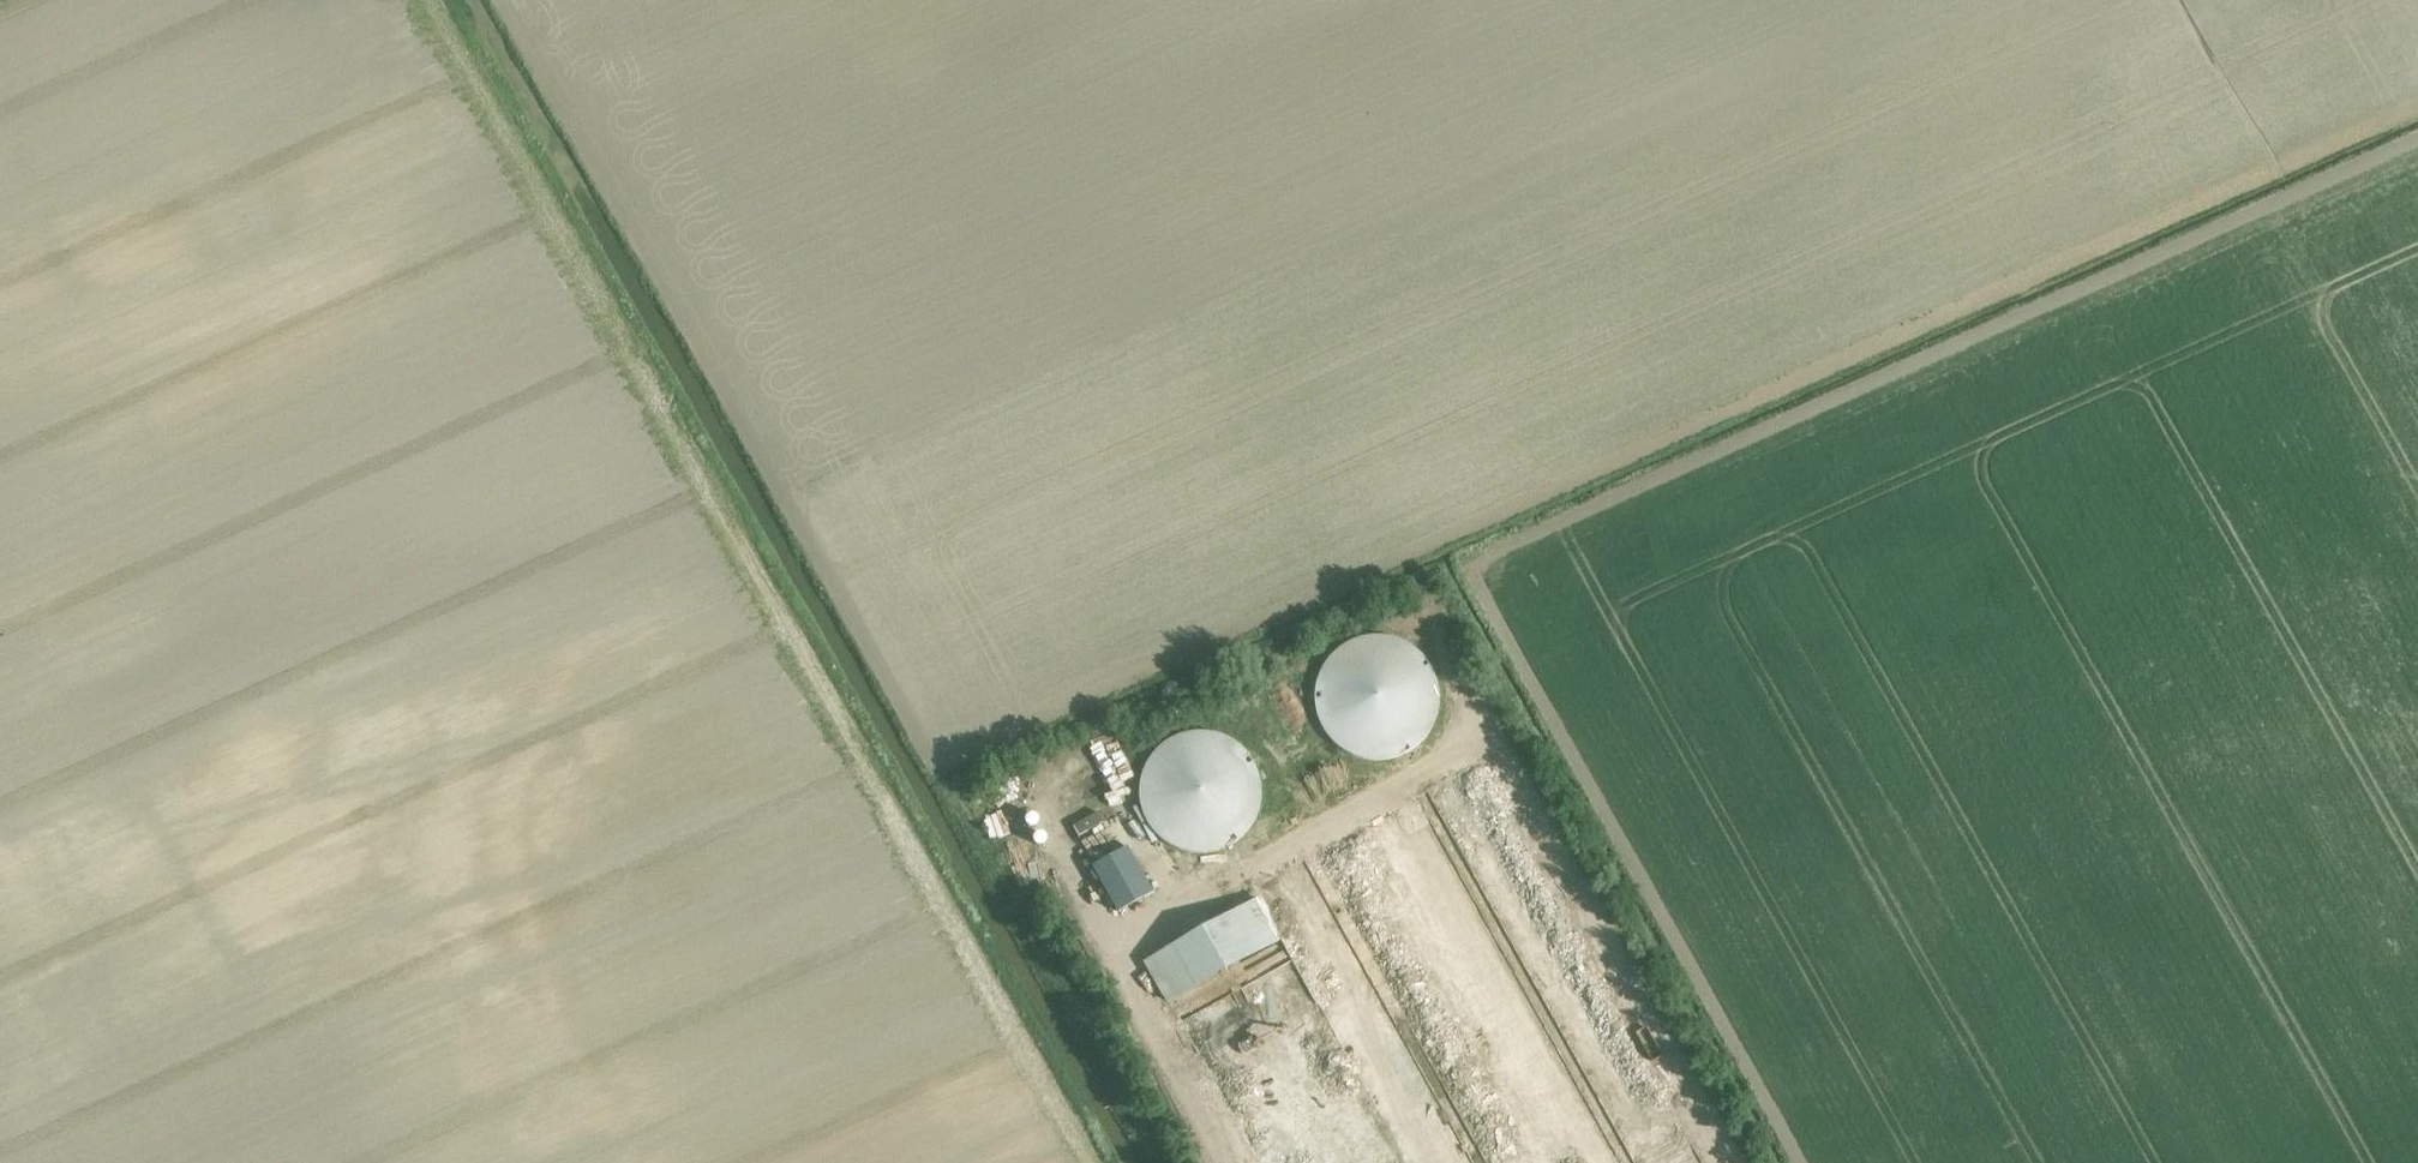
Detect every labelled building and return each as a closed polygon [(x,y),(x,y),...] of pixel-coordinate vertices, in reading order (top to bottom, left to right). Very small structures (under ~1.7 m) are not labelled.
[(1323,721),(1324,726),(1326,731),(1328,736),(1331,740),(1334,744),(1338,748),(1342,752),(1346,755),(1350,758),(1355,761),(1360,763),(1365,764),(1370,766),(1375,766),(1381,767),(1386,766),(1391,766),(1396,765),(1401,763),(1406,761),(1411,759),(1415,756),(1420,752),(1423,749),(1427,745),(1430,741),(1433,736),(1435,732),(1437,727),(1439,722),(1440,716),(1441,711),(1441,706),(1440,704),(1440,701),(1440,695),(1439,693),(1438,690),(1437,685),(1436,683),(1435,680),(1432,676),(1429,671),(1426,667),(1424,665),(1423,663),(1419,660),(1416,658),(1415,656),(1410,654),(1408,653),(1406,651),(1401,649),(1396,648),(1391,647),(1385,646),(1380,646),(1375,646),(1370,647),(1365,648),(1360,649),(1355,651),(1350,654),(1346,657),(1342,660),(1338,663),(1334,667),(1331,671),(1328,676),(1326,680),(1324,685),(1322,690),(1321,695),(1321,700),(1320,706),(1321,711),(1321,716),(1323,721)] [(1255,825),(1257,821),(1258,819),(1259,815),(1261,811),(1261,809),(1262,807),(1262,803),(1263,798),(1263,794),(1263,792),(1263,788),(1262,783),(1262,781),(1261,777),(1260,775),(1259,771),(1258,769),(1256,765),(1255,763),(1254,762),(1251,758),(1250,756),(1247,753),(1244,750),(1243,749),(1238,744),(1234,742),(1231,740),(1225,737),(1219,735),(1215,734),(1210,733),(1206,733),(1200,733),(1193,733),(1187,735),(1185,735),(1181,736),(1175,739),(1171,741),(1168,743),(1164,746),(1161,748),(1158,751),(1156,753),(1154,756),(1151,760),(1150,761),(1147,767),(1146,769),(1144,773),(1144,775),(1142,779),(1142,783),(1141,787),(1141,792),(1141,796),(1141,798),(1141,800),(1141,804),(1142,808),(1143,812),(1145,816),(1146,818),(1147,822),(1151,828),(1155,833),(1157,836),(1160,839),(1165,843),(1169,846),(1174,849),(1180,851),(1184,853),(1190,854),(1194,855),(1201,855),(1205,855),(1211,854),(1217,853),(1221,852),(1227,850),(1233,847),(1236,844),(1241,841),(1245,838),(1247,835),(1251,830),(1253,828),(1255,825)] [(1650,1069),(1479,761),(1251,888),(1259,901),(1147,963),(1259,1162),(1703,1162),(1663,1093),(1680,1083),(1666,1059),(1650,1069)] [(1078,838),(1119,912),(1152,894),(1110,819),(1078,838)]
